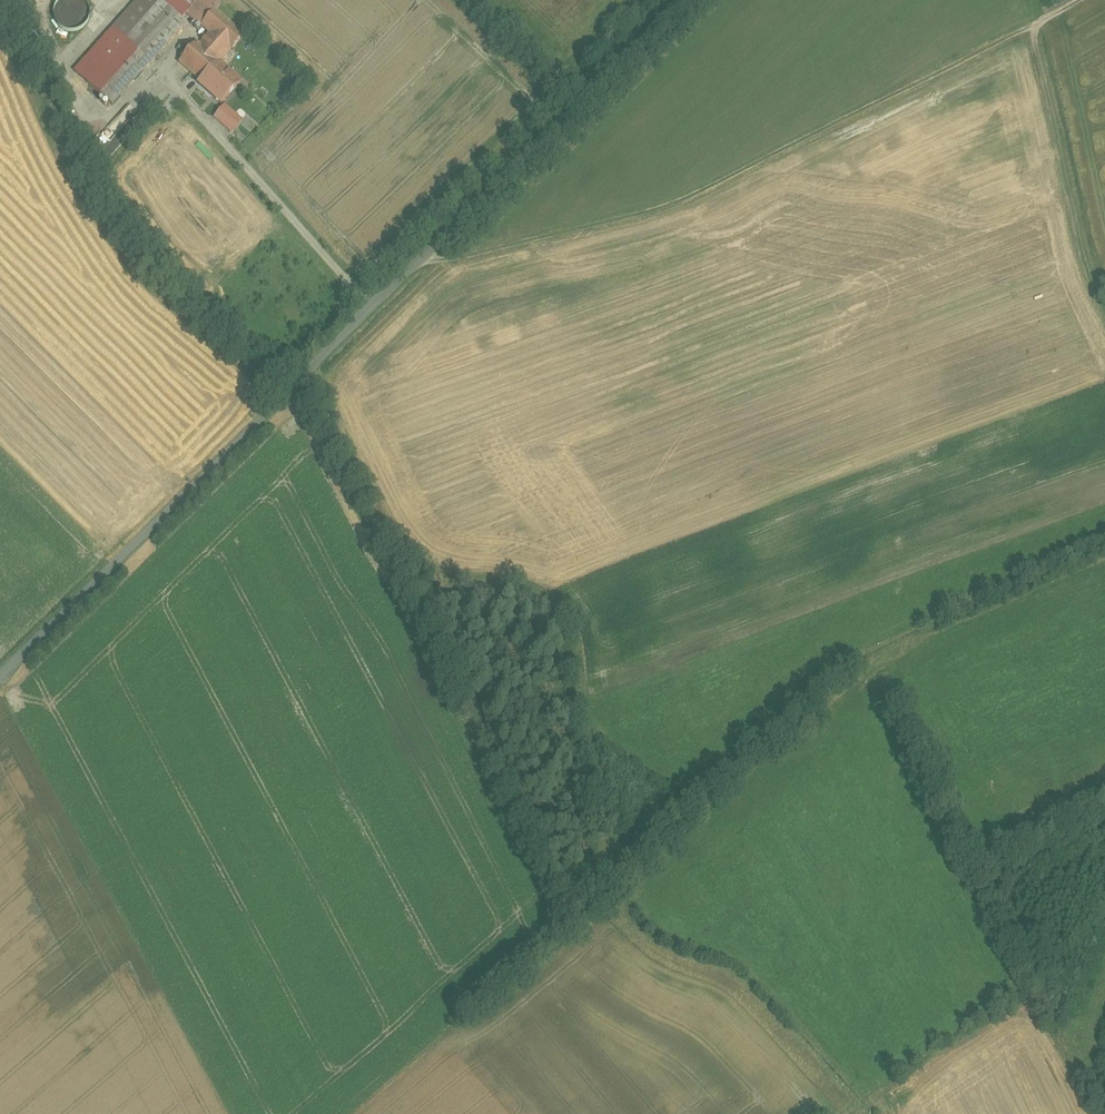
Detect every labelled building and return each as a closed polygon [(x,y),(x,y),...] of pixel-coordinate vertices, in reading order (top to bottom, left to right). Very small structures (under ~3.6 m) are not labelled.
[(54,4),(51,11),(51,18),(54,25),(60,30),(66,32),(74,32),(81,29),(86,24),(88,17),(88,10),(85,3),(82,0),(58,0),(54,4)] [(210,33),(200,45),(197,42),(179,62),(201,81),(199,84),(200,85),(220,62),(230,51),(231,51),(244,35),(216,10),(220,5),(215,0),(163,0),(162,2),(182,19),(186,15),(187,13),(210,33)] [(161,1),(126,40),(112,28),(74,71),(113,105),(186,23),(182,19),(162,2),(161,1)] [(241,81),(220,62),(200,85),(221,104),(241,81)] [(274,81),(264,78),(260,89),(270,92),(274,81)] [(285,92),(278,98),(285,106),(293,100),(285,92)] [(241,121),(225,106),(215,117),(232,131),(241,121)] [(130,122),(124,117),(128,113),(124,110),(90,142),(99,151),(130,122)]
